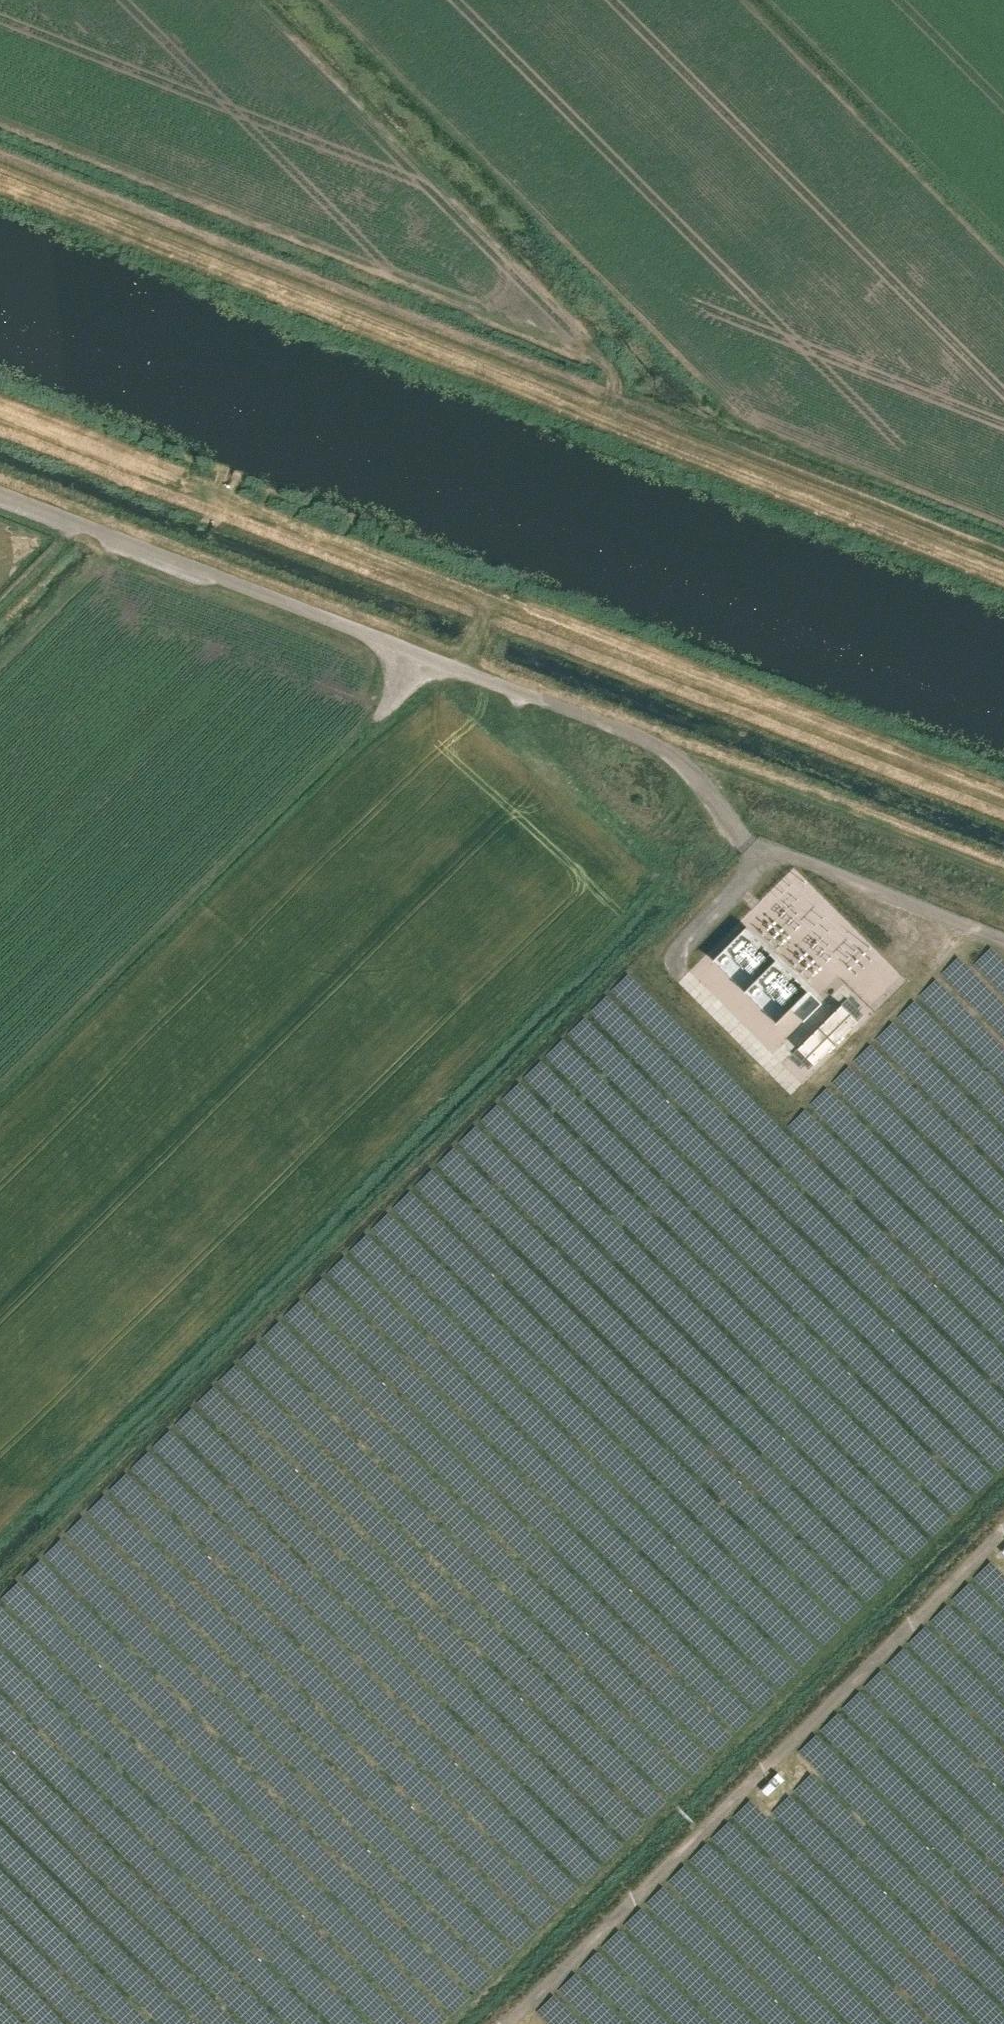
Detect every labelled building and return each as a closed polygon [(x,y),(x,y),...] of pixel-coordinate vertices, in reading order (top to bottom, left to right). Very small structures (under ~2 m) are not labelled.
[(845,1034),(857,1022),(859,1021),(857,1019),(844,1006),(842,1004),(841,1006),(829,1018),(827,1019),(814,1033),(812,1034),(800,1047),(799,1048),(800,1049),(814,1063),(815,1064),(817,1063),(829,1051),(830,1049),(844,1036),(845,1034)] [(470,1512),(476,1508),(460,1482),(448,1490),(459,1507),(464,1503),(470,1512)] [(651,1564),(645,1588),(659,1574),(654,1590),(706,1603),(704,1590),(716,1588),(720,1606),(729,1571),(734,1577),(732,1564),(749,1561),(718,1531),(730,1529),(733,1518),(745,1521),(720,1497),(714,1495),(724,1505),(719,1526),(690,1500),(686,1504),(675,1502),(678,1514),(686,1522),(650,1514),(657,1547),(638,1530),(637,1536),(629,1534),(625,1549),(643,1566),(651,1564)] [(425,1741),(416,1747),(421,1964),(434,1964),(434,1960),(439,1957),(434,1950),(433,1927),(444,1926),(443,1882),(442,1880),(455,1871),(444,1855),(452,1850),(440,1850),(456,1839),(447,1826),(447,1808),(445,1806),(442,1806),(441,1752),(437,1747),(429,1752),(428,1732),(438,1747),(445,1742),(424,1710),(426,1708),(418,1709),(419,1731),(418,1731),(425,1741)] [(724,2004),(762,1978),(752,1946),(807,1955),(738,1911),(729,1926),(694,1903),(689,1931),(667,1917),(661,1898),(589,1948),(649,1930),(642,1972),(657,1974),(626,1983),(632,2003),(629,2001),(625,2023),(730,2023),(724,2004)] [(560,2022),(571,2014),(558,1995),(543,2005),(556,2023),(571,2023),(560,2022)] [(976,2012),(969,2017),(973,2023),(983,2023),(976,2012)]
